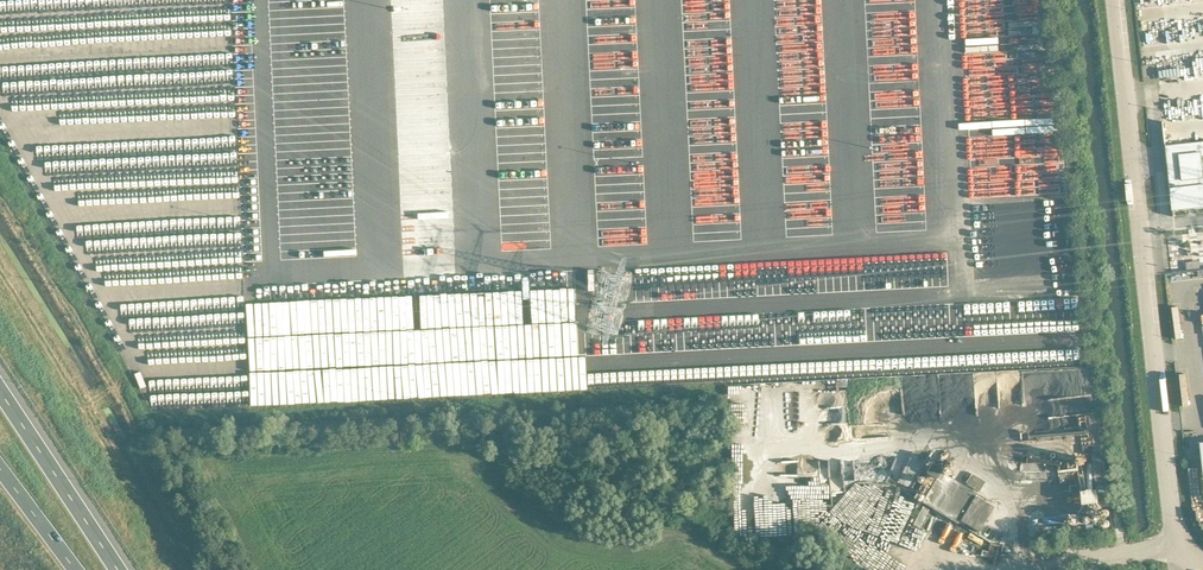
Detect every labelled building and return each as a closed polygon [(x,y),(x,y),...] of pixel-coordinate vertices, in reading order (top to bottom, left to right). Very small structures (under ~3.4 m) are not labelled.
[(1165,145),(1170,189),(1173,210),(1197,208),(1202,207),(1202,141),(1201,142),(1177,144),(1165,145)] [(731,417),(742,417),(742,386),(730,386),(731,417)] [(1002,409),(997,394),(991,396),(991,398),(981,401),(985,414),(1002,409)] [(1068,437),(1093,435),(1091,417),(1082,418),(1083,427),(1067,429),(1068,437)] [(1192,504),(1202,504),(1201,459),(1191,460),(1192,504)] [(936,478),(922,502),(958,523),(959,524),(968,529),(970,525),(980,531),(995,507),(985,501),(986,499),(977,493),(940,471),(942,468),(931,462),(926,472),(936,478)] [(1062,486),(1082,484),(1080,471),(1061,473),(1062,486)] [(973,474),(969,484),(981,489),(985,479),(973,474)] [(1100,504),(1100,491),(1087,490),(1087,504),(1100,504)]
